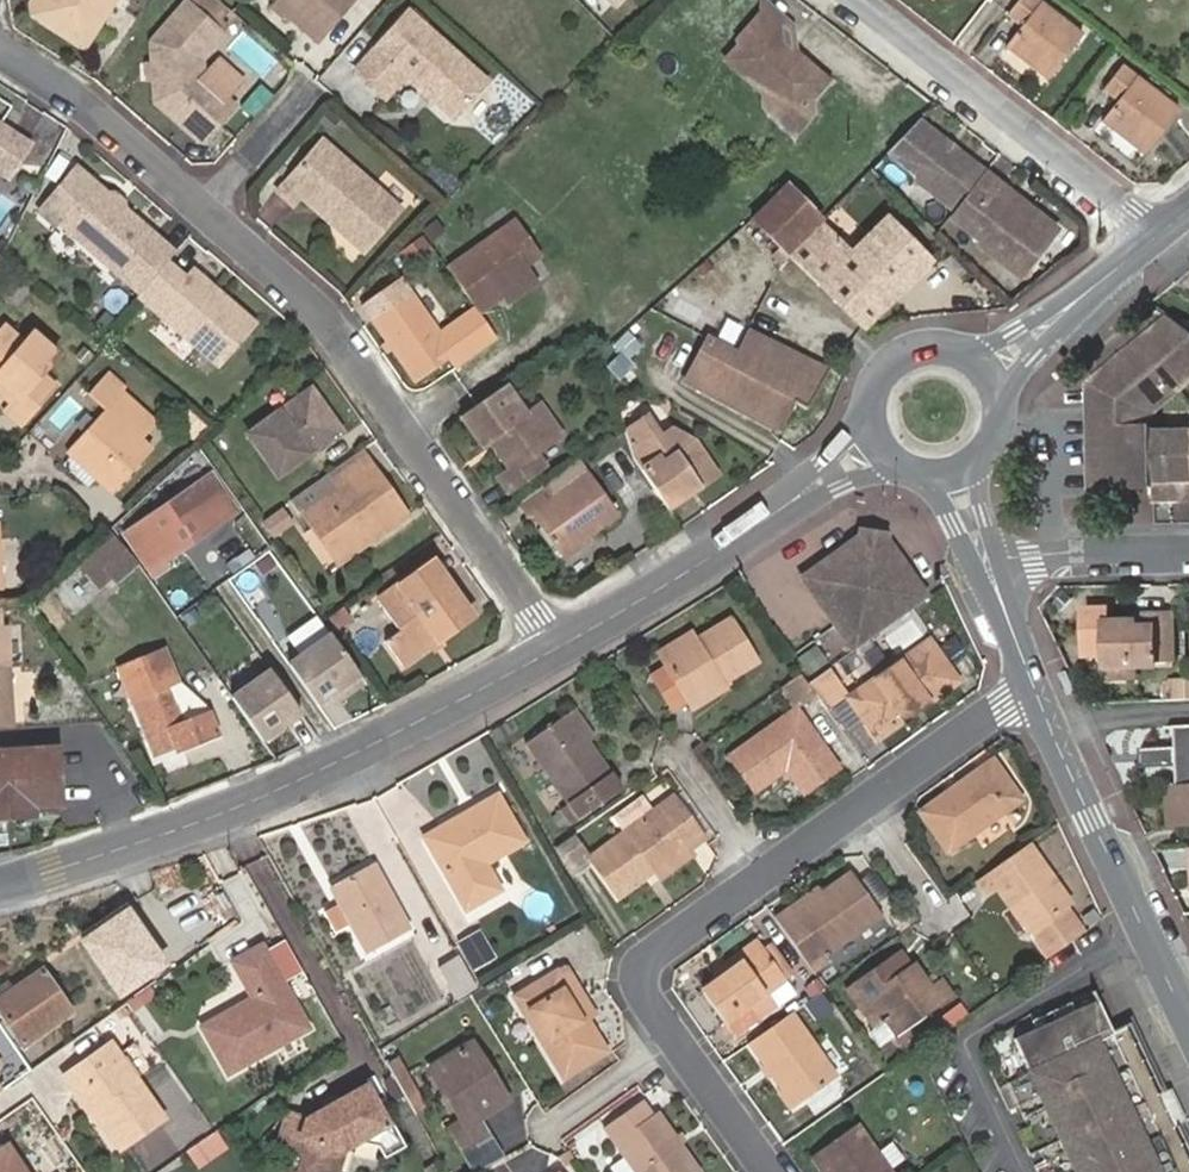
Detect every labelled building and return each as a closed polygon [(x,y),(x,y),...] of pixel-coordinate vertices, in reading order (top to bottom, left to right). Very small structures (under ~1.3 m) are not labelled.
[(33,20),(46,0),(31,0),(28,5),(33,20)] [(33,20),(82,51),(115,0),(46,0),(33,20)] [(187,8),(208,28),(222,15),(207,0),(195,0),(187,8)] [(319,34),(350,0),(280,0),(319,34)] [(1049,0),(1015,0),(1008,10),(1024,21),(1009,41),(1051,71),(1083,25),(1049,0)] [(149,63),(150,76),(151,98),(197,141),(230,104),(221,97),(199,76),(198,75),(197,59),(218,38),(208,28),(187,8),(182,4),(147,41),(149,63)] [(775,10),(763,23),(797,54),(808,41),(775,10)] [(405,15),(351,74),(380,101),(401,78),(447,120),(481,84),(405,15)] [(797,54),(763,23),(726,62),(764,95),(794,122),(812,102),(829,84),(797,54)] [(265,77),(276,60),(239,34),(227,51),(265,77)] [(1184,94),(1126,55),(1108,81),(1123,91),(1109,111),(1151,141),(1184,94)] [(215,59),(199,76),(221,97),(237,79),(215,59)] [(240,108),(255,120),(276,92),(261,80),(240,108)] [(794,122),(764,95),(755,105),(794,139),(820,110),(812,102),(794,122)] [(1009,201),(1012,197),(983,173),(916,122),(888,152),(920,178),(916,183),(954,212),(951,215),(981,239),(978,245),(1013,273),(1029,253),(1035,258),(1053,237),(1032,219),(1031,211),(1022,205),(1019,209),(1009,201)] [(3,179),(26,146),(0,128),(0,177),(3,179)] [(326,209),(324,217),(358,248),(393,211),(318,141),(273,190),(288,204),(297,193),(314,209),(319,204),(326,209)] [(56,224),(91,185),(72,167),(37,206),(56,224)] [(161,263),(164,259),(147,243),(151,238),(120,210),(107,198),(91,185),(56,224),(135,293),(161,263)] [(787,253),(822,219),(790,185),(754,219),(787,253)] [(107,198),(120,210),(125,204),(112,192),(107,198)] [(1022,205),(1012,197),(1009,201),(1019,209),(1022,205)] [(314,209),(324,217),(326,209),(319,204),(314,209)] [(1032,219),(1053,237),(1055,230),(1031,211),(1032,219)] [(855,253),(822,219),(787,253),(861,330),(932,260),(891,218),(855,253)] [(513,219),(447,264),(478,309),(502,292),(530,273),(523,263),(537,255),(513,219)] [(135,293),(133,295),(211,364),(250,321),(219,293),(214,298),(207,291),(212,286),(189,265),(177,277),(161,263),(135,293)] [(536,281),(530,273),(502,292),(507,300),(536,281)] [(219,293),(212,286),(207,291),(214,298),(219,293)] [(454,354),(410,291),(373,318),(418,380),(454,354)] [(1094,492),(1154,491),(1154,478),(1108,479),(1101,392),(1121,375),(1117,371),(1173,324),(1167,319),(1087,386),(1094,492)] [(1154,478),(1153,436),(1153,414),(1181,390),(1188,384),(1188,337),(1173,324),(1117,371),(1121,375),(1101,392),(1108,479),(1154,478)] [(810,408),(829,371),(750,331),(740,353),(708,338),(685,383),(780,431),(796,402),(810,408)] [(17,403),(12,408),(5,416),(20,429),(52,390),(39,378),(55,359),(32,338),(23,349),(4,332),(0,336),(0,388),(17,403)] [(669,351),(673,344),(666,340),(662,347),(669,351)] [(106,411),(120,394),(126,387),(125,386),(107,370),(87,393),(106,411)] [(523,412),(504,384),(476,403),(461,414),(483,445),(489,441),(507,467),(495,475),(507,493),(543,468),(532,452),(558,435),(537,403),(523,412)] [(313,440),(317,445),(340,429),(310,386),(246,431),(275,473),(308,451),(304,446),(313,440)] [(12,408),(17,403),(0,388),(0,398),(12,408)] [(154,423),(120,394),(106,411),(139,441),(154,423)] [(139,441),(106,411),(81,437),(126,478),(150,452),(139,441)] [(648,420),(627,434),(633,453),(638,463),(688,440),(674,432),(663,440),(648,420)] [(1154,499),(1185,500),(1185,494),(1188,494),(1188,436),(1153,436),(1154,478),(1154,491),(1154,499)] [(308,451),(317,445),(313,440),(304,446),(308,451)] [(638,463),(671,513),(689,500),(683,491),(693,485),(698,493),(719,478),(696,445),(688,440),(638,463)] [(360,449),(324,474),(335,490),(301,512),(337,563),(406,515),(360,449)] [(324,474),(291,497),(301,512),(335,490),(324,474)] [(546,482),(516,503),(526,517),(529,517),(532,515),(559,554),(616,513),(588,476),(557,497),(546,482)] [(122,534),(153,578),(168,568),(165,563),(237,513),(212,477),(122,534)] [(683,491),(689,500),(698,493),(693,485),(683,491)] [(264,534),(285,519),(279,510),(258,524),(264,534)] [(857,528),(800,571),(852,646),(924,597),(880,532),(857,528)] [(110,538),(78,569),(95,593),(110,582),(115,589),(134,571),(110,538)] [(436,561),(429,565),(438,579),(445,574),(436,561)] [(438,579),(429,565),(378,600),(399,630),(384,640),(400,664),(473,614),(445,574),(438,579)] [(892,653),(933,629),(922,611),(882,636),(892,653)] [(5,612),(0,612),(0,673),(13,672),(11,632),(6,632),(5,612)] [(1134,630),(1134,623),(1105,625),(1107,670),(1135,669),(1154,668),(1154,662),(1172,661),(1170,616),(1151,617),(1153,630),(1134,630)] [(701,651),(672,670),(676,676),(666,684),(685,712),(692,708),(699,716),(728,695),(726,689),(757,667),(732,631),(701,651)] [(365,681),(332,634),(289,664),(318,704),(335,692),(340,700),(365,681)] [(956,679),(928,637),(847,693),(873,733),(956,679)] [(667,663),(672,670),(701,651),(695,644),(667,663)] [(828,672),(810,646),(793,658),(805,675),(811,684),(828,672)] [(175,753),(220,736),(211,714),(210,714),(181,684),(180,684),(168,652),(123,668),(155,755),(172,749),(175,753)] [(271,669),(232,697),(263,740),(302,713),(271,669)] [(1135,669),(1107,670),(1107,682),(1136,680),(1135,669)] [(828,672),(811,684),(826,705),(847,691),(832,670),(828,672)] [(1068,670),(1059,675),(1068,694),(1077,690),(1068,670)] [(13,672),(0,673),(0,731),(16,730),(13,672)] [(1172,687),(1172,703),(1187,702),(1187,688),(1187,686),(1172,687)] [(827,763),(786,705),(723,748),(747,782),(776,762),(794,786),(827,763)] [(578,722),(567,729),(582,751),(593,744),(578,722)] [(582,751),(567,729),(525,758),(565,814),(552,823),(563,838),(617,799),(582,751)] [(1188,787),(1188,731),(1174,732),(1175,750),(1177,770),(1178,788),(1188,787)] [(35,807),(64,805),(60,750),(0,754),(0,811),(35,807)] [(1177,770),(1175,750),(1139,753),(1140,772),(1177,770)] [(1030,811),(1000,766),(927,816),(957,863),(1030,811)] [(1177,788),(1165,789),(1167,824),(1188,823),(1188,787),(1177,788)] [(619,816),(631,833),(662,811),(650,794),(619,816)] [(448,896),(485,876),(477,864),(510,842),(484,801),(415,839),(448,896)] [(675,864),(704,846),(673,803),(662,811),(631,833),(596,857),(623,899),(675,864)] [(35,807),(0,811),(0,821),(37,818),(35,807)] [(571,840),(549,856),(564,882),(581,871),(578,865),(583,861),(572,842),(571,840)] [(1079,911),(1035,845),(984,880),(999,900),(1007,895),(1038,939),(1045,935),(1063,959),(1092,939),(1074,914),(1079,911)] [(710,854),(704,846),(675,864),(682,873),(710,854)] [(332,890),(339,903),(353,928),(369,957),(409,933),(373,869),(332,890)] [(794,909),(778,921),(815,975),(830,964),(826,959),(885,916),(854,874),(824,895),(798,914),(794,909)] [(491,886),(485,876),(448,896),(453,905),(491,886)] [(798,914),(824,895),(821,890),(794,909),(798,914)] [(353,928),(339,903),(319,914),(332,939),(353,928)] [(158,966),(124,917),(84,943),(117,992),(158,966)] [(492,963),(478,936),(457,947),(472,974),(492,963)] [(715,974),(720,981),(765,950),(760,943),(715,974)] [(772,944),(765,950),(788,982),(795,977),(772,944)] [(788,982),(765,950),(720,981),(704,992),(737,1038),(780,1008),(770,995),(788,982)] [(222,1079),(307,1032),(261,951),(228,970),(247,1003),(195,1032),(222,1079)] [(867,1007),(879,1024),(892,1042),(949,1001),(938,987),(931,992),(916,972),(912,975),(899,959),(850,993),(862,1011),(867,1007)] [(472,990),(457,963),(444,970),(457,998),(472,990)] [(563,988),(567,985),(558,972),(507,1007),(558,1078),(603,1046),(580,1014),(563,988)] [(43,975),(0,1006),(0,1011),(23,1045),(70,1014),(43,975)] [(585,1009),(567,985),(563,988),(580,1014),(585,1009)] [(873,1026),(879,1024),(867,1007),(862,1011),(873,1026)] [(1129,1037),(1115,1043),(1100,1010),(1017,1049),(1074,1171),(1188,1171),(1188,1165),(1129,1037)] [(792,1018),(746,1050),(792,1115),(838,1082),(792,1018)] [(129,1140),(118,1149),(125,1158),(173,1123),(117,1047),(67,1082),(93,1117),(102,1108),(129,1140)] [(511,1104),(474,1047),(435,1071),(465,1124),(450,1133),(461,1151),(489,1135),(481,1122),(511,1104)] [(403,1056),(390,1063),(414,1112),(427,1105),(403,1056)] [(341,1158),(375,1148),(385,1162),(404,1149),(361,1085),(310,1118),(283,1110),(273,1141),(301,1149),(294,1171),(335,1171),(341,1158)] [(93,1117),(118,1149),(129,1140),(102,1108),(93,1117)] [(653,1117),(648,1119),(640,1109),(604,1133),(625,1163),(632,1171),(692,1171),(653,1117)] [(855,1129),(809,1162),(816,1171),(885,1171),(855,1129)] [(220,1132),(188,1150),(199,1169),(231,1151),(220,1132)] [(489,1135),(461,1151),(474,1171),(484,1171),(503,1160),(489,1135)] [(8,1147),(0,1152),(0,1171),(25,1171),(8,1147)] [(427,1168),(430,1171),(444,1171),(437,1161),(427,1168)] [(625,1163),(613,1171),(632,1171),(625,1163)]
